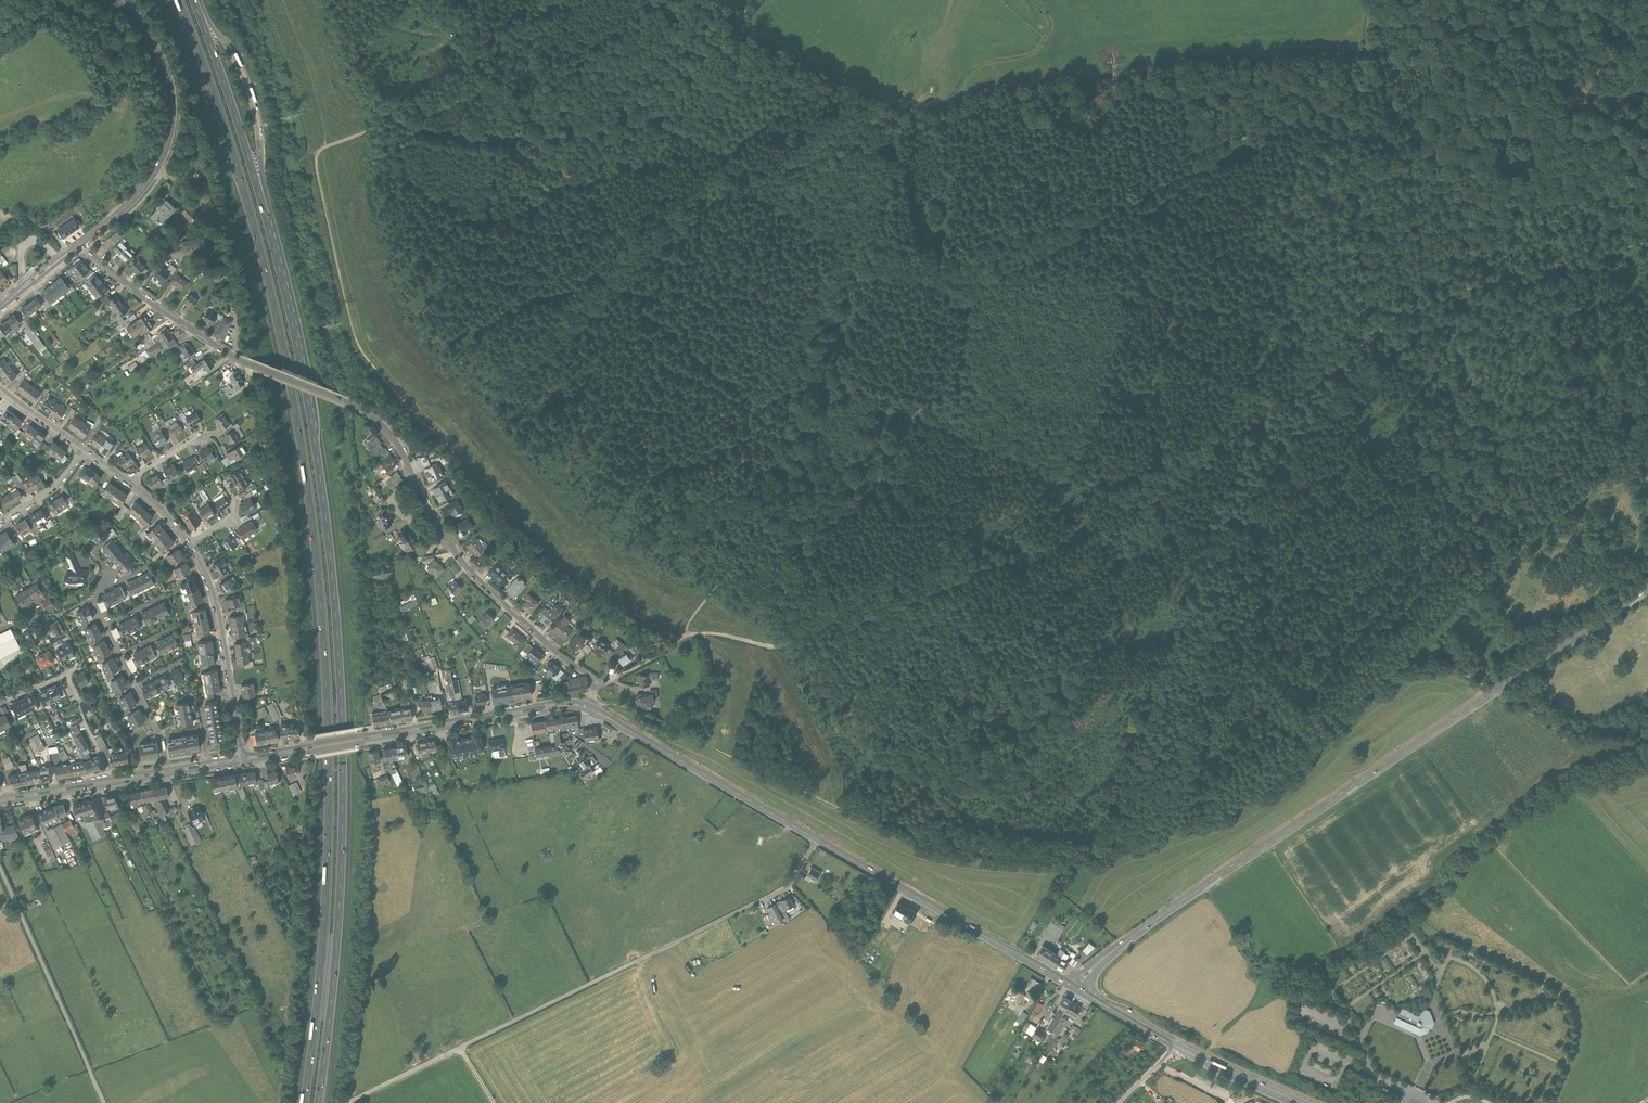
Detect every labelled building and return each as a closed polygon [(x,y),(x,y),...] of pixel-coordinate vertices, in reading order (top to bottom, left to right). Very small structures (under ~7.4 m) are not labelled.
[(171,185),(167,182),(163,187),(169,192),(171,185)] [(163,222),(176,209),(166,199),(153,213),(158,217),(163,222)] [(188,206),(182,212),(191,222),(194,219),(195,218),(198,214),(195,210),(194,211),(188,206)] [(158,217),(153,213),(150,217),(154,221),(158,217)] [(63,237),(79,226),(77,222),(74,218),(72,214),(56,225),(63,237)] [(119,230),(108,239),(113,244),(117,239),(119,240),(124,235),(119,230)] [(200,242),(198,238),(181,242),(183,250),(191,248),(192,250),(193,250),(192,249),(199,247),(198,243),(200,242)] [(114,248),(120,254),(118,255),(125,261),(133,253),(120,241),(114,248)] [(137,259),(130,266),(134,269),(133,270),(138,274),(140,272),(143,274),(147,269),(145,267),(145,266),(137,259)] [(71,268),(75,273),(86,264),(84,262),(83,263),(81,260),(71,268)] [(88,267),(86,264),(75,273),(79,278),(89,270),(87,267),(88,267)] [(177,268),(171,264),(166,270),(170,272),(172,274),(177,268)] [(161,266),(154,275),(163,282),(170,272),(166,270),(161,266)] [(218,267),(213,272),(218,277),(221,274),(217,270),(219,268),(218,267)] [(0,269),(0,278),(4,283),(8,279),(4,274),(1,269),(0,269)] [(85,282),(89,287),(100,278),(98,276),(97,276),(95,274),(85,282)] [(177,274),(171,281),(182,289),(187,283),(181,278),(182,277),(181,277),(177,274)] [(55,282),(63,292),(69,288),(60,277),(55,282)] [(89,287),(93,292),(103,284),(101,281),(102,280),(100,278),(89,287)] [(49,286),(57,297),(63,292),(55,282),(49,286)] [(107,289),(103,284),(93,292),(97,297),(107,289)] [(49,286),(43,291),(51,302),(57,297),(49,286)] [(189,293),(183,300),(192,307),(198,299),(189,293)] [(109,307),(111,310),(121,302),(116,294),(109,299),(106,294),(101,298),(106,305),(110,302),(112,305),(109,307)] [(36,296),(29,302),(35,309),(42,304),(36,296)] [(29,313),(35,309),(29,302),(21,308),(23,310),(22,311),(24,314),(25,313),(28,316),(30,315),(29,313)] [(127,310),(121,302),(111,310),(113,313),(116,311),(119,315),(121,314),(127,310)] [(207,310),(203,318),(209,321),(208,322),(212,324),(213,322),(217,315),(207,310)] [(14,313),(7,319),(13,326),(17,323),(20,321),(14,313)] [(33,323),(28,316),(25,313),(24,314),(22,316),(23,318),(29,325),(31,324),(33,323)] [(124,319),(120,322),(122,325),(135,316),(133,313),(124,319)] [(128,325),(131,330),(148,318),(145,313),(143,315),(142,313),(138,315),(139,317),(128,325)] [(217,323),(219,324),(223,316),(223,314),(219,313),(218,313),(217,315),(213,322),(215,323),(216,324),(217,323)] [(120,322),(124,319),(121,314),(119,315),(116,318),(119,323),(120,322)] [(219,324),(214,334),(223,338),(231,320),(223,316),(219,324)] [(35,333),(29,325),(23,318),(21,320),(26,327),(24,329),(28,334),(41,351),(42,350),(43,352),(48,349),(35,333)] [(153,325),(148,318),(131,330),(128,332),(131,336),(144,327),(146,330),(153,325)] [(13,326),(7,319),(0,324),(0,326),(1,328),(0,328),(2,331),(3,330),(5,332),(9,329),(13,326)] [(166,328),(159,333),(162,337),(170,333),(166,328)] [(150,346),(162,337),(159,333),(157,330),(156,331),(158,334),(152,338),(147,341),(150,346)] [(170,333),(162,337),(167,344),(169,347),(171,346),(176,342),(170,333)] [(138,340),(135,335),(126,341),(129,346),(138,340)] [(17,338),(24,347),(27,345),(20,336),(17,338)] [(141,352),(150,346),(147,341),(152,338),(151,336),(145,340),(144,338),(141,340),(144,345),(139,349),(141,352)] [(163,347),(167,344),(162,337),(150,346),(141,352),(142,354),(148,356),(150,355),(150,356),(162,347),(163,347)] [(180,346),(183,351),(191,346),(188,342),(186,343),(185,342),(180,346)] [(109,345),(101,351),(104,355),(107,352),(111,348),(109,345)] [(194,351),(191,346),(183,351),(179,354),(184,361),(194,354),(192,352),(194,351)] [(194,371),(203,364),(211,360),(208,355),(205,357),(204,356),(202,357),(203,358),(200,360),(196,363),(191,366),(194,371)] [(1,373),(10,366),(3,357),(0,359),(0,371),(1,373)] [(195,362),(193,359),(186,363),(188,367),(195,362)] [(213,364),(211,360),(203,364),(206,369),(207,368),(213,364)] [(135,361),(127,366),(130,371),(138,366),(135,361)] [(187,367),(191,373),(194,371),(191,366),(196,363),(195,362),(188,367),(187,367)] [(208,370),(207,368),(206,369),(203,364),(194,371),(191,373),(195,379),(201,375),(208,370)] [(10,366),(1,373),(7,381),(15,375),(17,374),(10,366)] [(15,375),(18,379),(24,374),(28,371),(25,367),(17,374),(15,375)] [(233,369),(230,371),(225,374),(228,378),(230,376),(229,375),(234,371),(233,369)] [(230,376),(233,381),(241,376),(237,370),(234,371),(229,375),(230,376)] [(203,378),(201,375),(195,379),(189,383),(191,386),(203,378)] [(244,381),(241,376),(233,381),(236,385),(237,386),(242,383),(244,381)] [(16,388),(25,394),(32,386),(32,385),(28,382),(28,383),(24,380),(23,379),(21,381),(16,388)] [(36,388),(32,386),(25,394),(34,401),(39,394),(41,391),(37,388),(36,388)] [(39,394),(43,396),(47,391),(48,389),(46,387),(44,389),(43,388),(41,391),(39,394)] [(92,398),(88,392),(84,394),(88,401),(92,398)] [(41,406),(50,412),(56,404),(55,403),(57,400),(53,397),(52,399),(48,397),(48,396),(46,399),(41,406)] [(57,403),(56,404),(50,412),(59,419),(64,412),(65,409),(57,403)] [(64,412),(67,414),(72,408),(68,405),(65,409),(64,412)] [(8,422),(14,414),(6,408),(0,417),(8,422)] [(77,411),(72,408),(67,414),(72,418),(74,416),(77,411)] [(177,411),(179,414),(184,422),(187,420),(186,417),(180,408),(177,411)] [(187,420),(191,425),(200,419),(193,408),(190,409),(192,413),(186,417),(187,420)] [(223,413),(214,419),(220,429),(222,428),(230,423),(223,413)] [(23,420),(14,414),(8,422),(16,428),(17,429),(18,428),(23,420)] [(168,425),(174,436),(184,430),(179,422),(180,422),(176,416),(177,416),(175,414),(165,421),(166,424),(167,424),(168,425)] [(67,425),(74,430),(81,421),(74,416),(72,418),(67,425)] [(98,417),(94,424),(91,428),(94,430),(101,419),(98,417)] [(104,421),(101,419),(94,430),(96,432),(104,421)] [(85,423),(81,421),(74,430),(83,437),(90,428),(84,424),(85,423)] [(224,431),(231,426),(232,425),(230,423),(222,428),(224,431)] [(23,432),(32,438),(37,430),(29,424),(23,432)] [(159,426),(149,432),(157,445),(167,440),(159,428),(160,428),(159,426)] [(226,434),(224,435),(230,444),(240,437),(234,428),(233,429),(226,434)] [(45,436),(37,430),(32,438),(31,439),(39,445),(42,441),(45,436)] [(90,442),(99,448),(109,435),(103,431),(100,434),(97,432),(90,442)] [(376,455),(380,451),(384,448),(377,439),(378,438),(374,433),(363,442),(370,450),(371,449),(376,455)] [(113,438),(109,435),(99,448),(108,454),(113,447),(115,445),(111,442),(113,438)] [(113,447),(116,450),(121,444),(117,441),(115,445),(113,447)] [(48,451),(54,455),(60,447),(54,442),(50,447),(48,451)] [(145,443),(137,448),(136,448),(137,450),(141,456),(150,451),(145,443)] [(230,451),(226,454),(227,456),(231,462),(235,459),(240,456),(247,451),(242,443),(234,448),(235,449),(234,449),(230,451)] [(208,446),(199,452),(205,461),(208,459),(209,461),(215,458),(208,446)] [(66,451),(60,447),(54,455),(60,459),(63,454),(66,451)] [(380,451),(384,456),(389,452),(385,447),(384,448),(380,451)] [(121,462),(124,466),(134,461),(130,454),(128,451),(121,455),(122,457),(117,459),(120,463),(121,462)] [(70,459),(63,454),(60,459),(66,464),(70,459)] [(394,459),(390,454),(386,458),(376,466),(379,470),(381,468),(381,469),(384,467),(386,470),(387,471),(391,467),(396,463),(394,460),(394,459)] [(183,462),(188,470),(197,464),(192,456),(183,462)] [(231,462),(227,456),(221,460),(225,466),(231,462)] [(425,468),(430,466),(426,457),(421,459),(423,465),(424,465),(425,468)] [(181,459),(177,462),(183,471),(186,471),(188,470),(183,462),(181,459)] [(169,478),(178,472),(172,463),(163,469),(168,477),(169,478)] [(443,476),(437,463),(430,466),(425,468),(423,469),(429,482),(443,476)] [(42,479),(47,479),(47,474),(48,472),(40,467),(38,470),(41,472),(38,473),(42,479)] [(89,467),(86,470),(81,477),(80,479),(86,483),(88,480),(94,472),(89,467)] [(394,469),(391,467),(387,471),(386,470),(381,474),(384,477),(389,473),(394,469)] [(81,477),(86,470),(83,468),(78,475),(81,477)] [(229,475),(234,483),(244,476),(240,470),(236,472),(236,471),(229,475)] [(400,475),(397,471),(391,476),(385,480),(391,487),(401,478),(399,475),(400,475)] [(101,476),(94,472),(88,480),(95,485),(101,476)] [(38,473),(32,477),(38,486),(44,483),(42,479),(38,473)] [(384,482),(385,480),(391,476),(389,473),(384,477),(381,479),(384,482)] [(20,490),(23,488),(15,476),(14,474),(11,476),(20,490)] [(18,474),(15,476),(23,488),(25,487),(23,483),(18,474)] [(161,481),(156,474),(147,479),(153,488),(157,486),(159,488),(163,485),(162,483),(162,482),(161,481)] [(249,484),(244,476),(234,483),(239,490),(249,484)] [(32,490),(38,486),(32,477),(26,481),(32,490)] [(29,492),(32,490),(26,481),(23,483),(25,487),(26,488),(25,488),(27,491),(28,490),(29,492)] [(431,488),(439,503),(440,502),(441,502),(443,501),(443,500),(453,495),(446,481),(438,485),(437,484),(431,488)] [(103,492),(111,497),(117,488),(109,482),(104,489),(103,491),(103,492)] [(127,495),(117,488),(111,497),(120,504),(127,495)] [(255,488),(247,493),(245,494),(247,497),(257,491),(255,488)] [(18,489),(10,494),(14,501),(23,496),(20,493),(18,489)] [(224,490),(222,491),(228,502),(231,500),(224,490)] [(213,499),(220,509),(229,503),(228,502),(222,491),(221,492),(221,493),(214,497),(213,499)] [(6,507),(14,501),(10,494),(9,493),(1,498),(6,507)] [(62,496),(56,499),(62,509),(68,505),(65,501),(62,496)] [(71,497),(65,501),(68,505),(68,506),(74,502),(71,497)] [(249,498),(240,503),(246,513),(247,514),(256,508),(253,504),(249,498)] [(55,513),(62,509),(56,499),(49,504),(52,509),(55,513)] [(463,510),(457,500),(449,504),(444,507),(442,508),(447,515),(452,512),(454,516),(463,510)] [(129,509),(137,516),(144,509),(136,502),(129,509)] [(198,514),(201,512),(200,510),(195,503),(192,504),(198,514)] [(201,512),(205,519),(215,513),(208,503),(203,506),(204,507),(200,510),(201,512)] [(114,516),(117,518),(126,506),(123,504),(114,516)] [(128,509),(126,506),(117,518),(119,520),(128,509)] [(376,516),(378,514),(377,513),(382,509),(381,507),(374,512),(376,516)] [(378,514),(381,519),(389,514),(385,508),(382,509),(377,513),(378,514)] [(35,523),(36,523),(42,519),(43,519),(44,520),(46,518),(40,509),(30,515),(35,523)] [(153,516),(144,509),(137,516),(136,517),(145,524),(145,525),(148,522),(153,516)] [(191,528),(200,522),(192,509),(182,516),(186,523),(187,523),(191,528)] [(393,519),(389,514),(381,519),(384,523),(385,524),(390,521),(393,519)] [(25,519),(15,525),(22,534),(30,529),(31,529),(29,526),(25,519)] [(472,526),(467,519),(454,527),(460,537),(466,532),(465,530),(472,526)] [(241,527),(237,530),(241,537),(242,538),(257,529),(251,521),(247,523),(241,527)] [(140,535),(145,530),(150,525),(148,522),(145,525),(145,524),(138,532),(140,535)] [(35,523),(32,525),(37,533),(40,531),(39,529),(36,523),(35,523)] [(153,538),(155,541),(166,532),(158,523),(154,526),(155,526),(148,532),(150,535),(147,537),(150,540),(153,538)] [(103,527),(92,536),(93,538),(93,541),(96,541),(97,543),(107,535),(109,534),(107,532),(103,527)] [(115,532),(112,528),(107,532),(109,534),(107,535),(109,538),(112,535),(115,532)] [(398,533),(404,542),(411,536),(406,528),(398,533)] [(2,550),(2,551),(14,543),(13,542),(9,536),(6,531),(2,533),(0,534),(0,548),(2,550)] [(174,542),(166,532),(155,541),(162,550),(170,544),(170,545),(174,542)] [(382,532),(374,538),(376,541),(384,535),(382,532)] [(224,541),(228,547),(231,545),(233,547),(238,544),(234,539),(233,537),(230,539),(229,536),(227,538),(227,539),(224,541)] [(417,545),(411,536),(404,542),(407,546),(404,548),(407,551),(413,547),(417,545)] [(481,544),(476,538),(466,546),(472,553),(473,552),(476,555),(488,545),(484,541),(481,544)] [(116,545),(112,540),(109,542),(102,547),(106,552),(116,545)] [(215,548),(212,542),(202,548),(206,554),(206,553),(209,558),(215,555),(211,550),(215,548)] [(111,557),(120,550),(116,545),(106,552),(111,557)] [(423,553),(418,554),(413,547),(407,551),(411,558),(415,557),(421,556),(425,556),(423,553)] [(167,555),(171,563),(182,556),(178,549),(171,553),(167,555)] [(115,562),(124,555),(120,550),(111,557),(115,562)] [(154,560),(162,554),(163,553),(160,550),(152,557),(154,560)] [(28,556),(23,552),(20,556),(25,560),(28,556)] [(86,570),(77,569),(73,561),(74,560),(72,554),(66,556),(70,567),(68,568),(64,580),(70,583),(71,580),(72,580),(72,581),(74,581),(74,580),(80,581),(80,580),(85,581),(87,574),(86,574),(86,570)] [(124,555),(115,562),(119,567),(129,559),(124,554),(124,555)] [(228,563),(224,557),(220,560),(220,559),(218,560),(218,561),(212,565),(212,567),(213,567),(213,568),(215,568),(216,570),(215,571),(218,576),(219,576),(227,570),(224,566),(228,563)] [(123,572),(124,571),(129,567),(133,564),(129,559),(119,567),(123,572)] [(434,560),(427,567),(436,576),(444,569),(434,560)] [(186,562),(174,568),(179,575),(179,576),(183,574),(190,569),(186,562)] [(483,568),(488,572),(492,568),(487,563),(483,568)] [(492,568),(488,572),(491,575),(492,575),(499,582),(507,574),(501,568),(501,567),(497,563),(492,568)] [(125,575),(132,572),(129,567),(124,571),(125,575)] [(149,572),(143,575),(148,586),(154,583),(151,578),(149,572)] [(225,591),(240,587),(237,582),(238,581),(234,574),(228,578),(222,582),(220,583),(220,585),(221,586),(222,586),(223,588),(222,589),(224,591),(225,591)] [(143,575),(137,578),(143,588),(148,586),(143,575)] [(184,587),(186,592),(198,587),(194,576),(187,579),(186,579),(187,580),(181,582),(181,583),(183,587),(184,587)] [(536,578),(533,576),(525,585),(528,587),(536,578)] [(137,578),(132,580),(137,591),(143,588),(137,578)] [(513,598),(525,585),(523,583),(524,581),(521,579),(520,580),(518,578),(513,584),(511,582),(504,590),(505,590),(507,592),(509,594),(513,597),(513,598)] [(31,582),(33,585),(38,594),(40,593),(42,598),(48,595),(40,581),(39,581),(37,579),(31,582)] [(132,594),(137,591),(132,580),(126,583),(129,589),(132,594)] [(451,581),(447,586),(447,587),(455,594),(461,587),(455,580),(454,581),(453,580),(451,582),(451,581)] [(36,595),(38,594),(33,585),(26,589),(33,599),(37,597),(36,595)] [(120,586),(115,589),(120,600),(126,597),(123,592),(120,586)] [(202,598),(198,587),(186,592),(188,598),(187,599),(189,603),(195,601),(202,598)] [(26,589),(21,592),(28,604),(30,602),(31,600),(33,599),(26,589)] [(115,589),(109,592),(115,602),(120,600),(115,589)] [(431,597),(428,590),(423,593),(424,596),(401,606),(403,610),(431,597)] [(25,605),(28,604),(21,592),(15,595),(21,606),(23,604),(25,605)] [(109,605),(115,602),(109,592),(104,594),(107,600),(109,605)] [(225,598),(227,606),(233,604),(233,605),(236,604),(242,602),(239,594),(231,596),(225,598)] [(522,606),(530,613),(538,603),(529,594),(526,598),(527,600),(522,606)] [(55,607),(48,595),(42,598),(44,600),(44,601),(44,602),(43,602),(41,602),(41,604),(43,608),(45,609),(47,607),(49,610),(55,607)] [(107,609),(107,607),(104,602),(103,600),(97,603),(102,612),(107,609)] [(164,602),(158,604),(163,615),(169,612),(168,610),(165,604),(164,602)] [(158,604),(153,607),(158,618),(163,615),(158,604)] [(246,613),(245,605),(237,607),(238,614),(241,614),(246,613)] [(544,605),(534,617),(538,620),(540,618),(543,620),(542,621),(547,625),(548,625),(552,620),(556,615),(559,611),(555,607),(551,611),(544,605)] [(77,615),(78,618),(90,611),(88,606),(80,610),(76,612),(77,614),(77,615)] [(153,607),(147,610),(152,621),(158,618),(153,607)] [(195,622),(207,620),(205,607),(198,608),(192,610),(195,622)] [(146,623),(152,621),(147,610),(141,613),(144,619),(146,623)] [(93,617),(90,611),(78,618),(79,621),(80,620),(82,623),(85,621),(93,617)] [(487,611),(481,619),(488,625),(494,617),(487,611)] [(230,616),(231,624),(243,622),(241,614),(238,614),(230,616)] [(467,619),(470,623),(476,618),(472,614),(467,619)] [(136,616),(130,618),(135,629),(141,626),(138,621),(136,616)] [(568,620),(565,616),(561,620),(552,630),(557,633),(564,639),(572,630),(565,624),(568,620)] [(130,618),(124,621),(130,632),(135,629),(130,618)] [(484,628),(488,625),(481,619),(477,622),(484,628)] [(64,632),(58,620),(50,624),(50,625),(53,631),(55,636),(64,632)] [(210,631),(207,620),(195,622),(197,634),(210,631)] [(124,635),(130,632),(124,621),(118,624),(121,630),(124,635)] [(47,634),(53,631),(50,625),(50,624),(49,622),(43,626),(47,634)] [(245,633),(243,622),(231,624),(233,636),(241,634),(245,634),(245,633)] [(85,632),(86,635),(99,629),(96,623),(88,627),(85,629),(86,632),(85,632)] [(40,641),(33,627),(24,631),(31,645),(40,641)] [(115,639),(121,636),(118,631),(117,627),(111,630),(115,639)] [(525,640),(512,628),(510,631),(505,636),(506,637),(507,635),(515,642),(513,645),(517,649),(525,640)] [(0,634),(0,655),(19,646),(15,639),(18,638),(16,635),(14,636),(10,629),(0,634)] [(102,634),(99,629),(86,635),(88,638),(89,637),(90,640),(94,638),(102,634)] [(190,633),(183,634),(185,641),(181,642),(183,647),(192,646),(190,633)] [(585,640),(578,633),(568,644),(571,646),(576,650),(585,640)] [(172,634),(167,637),(172,648),(178,645),(176,642),(174,636),(172,634)] [(461,653),(477,641),(479,639),(477,636),(458,650),(461,653)] [(167,637),(161,640),(167,650),(172,648),(167,637)] [(476,672),(490,651),(483,642),(485,640),(483,638),(481,639),(480,639),(479,639),(477,641),(486,652),(473,670),(476,672)] [(200,653),(201,653),(214,651),(212,639),(198,641),(200,653)] [(596,647),(593,652),(594,653),(596,655),(599,657),(599,656),(600,657),(603,653),(604,654),(609,646),(601,641),(600,641),(598,639),(593,645),(596,647)] [(94,650),(95,652),(108,646),(105,640),(97,644),(93,646),(95,649),(94,650)] [(161,653),(167,650),(161,640),(156,642),(159,648),(161,653)] [(234,642),(236,654),(248,652),(246,641),(246,640),(242,641),(234,642)] [(62,643),(63,646),(69,657),(75,654),(69,642),(68,643),(66,641),(62,643)] [(526,654),(533,647),(528,642),(520,652),(524,656),(526,654)] [(616,656),(618,659),(625,654),(622,650),(626,646),(620,642),(617,646),(620,648),(613,653),(616,656)] [(581,649),(587,654),(591,649),(586,644),(581,649)] [(150,645),(144,648),(150,659),(155,656),(153,651),(150,645)] [(62,660),(69,657),(63,646),(57,649),(62,660)] [(110,652),(108,646),(95,652),(97,655),(99,658),(103,656),(110,652)] [(543,654),(534,646),(533,647),(526,654),(530,657),(529,661),(533,665),(538,659),(543,654)] [(144,648),(139,651),(144,661),(150,659),(144,648)] [(49,651),(43,654),(48,664),(54,661),(49,651)] [(138,664),(144,661),(139,651),(133,654),(136,659),(138,664)] [(201,653),(202,664),(207,664),(215,662),(214,651),(201,653)] [(249,661),(248,652),(236,654),(238,663),(244,662),(249,661)] [(626,653),(625,654),(618,659),(623,666),(631,660),(633,658),(626,653)] [(49,666),(48,664),(43,654),(36,657),(41,667),(42,666),(43,668),(49,666)] [(436,669),(438,668),(434,658),(430,659),(429,655),(421,657),(426,672),(436,669)] [(137,668),(136,667),(133,661),(131,657),(125,659),(131,671),(137,668)] [(102,667),(104,669),(116,663),(113,658),(106,661),(102,663),(103,666),(102,667)] [(559,668),(551,661),(545,668),(553,675),(559,668)] [(119,669),(116,663),(104,669),(105,672),(106,672),(107,675),(111,673),(119,669)] [(178,668),(170,672),(176,684),(183,681),(180,676),(182,675),(178,668)] [(437,671),(437,674),(439,685),(445,684),(445,685),(447,684),(447,681),(446,681),(445,677),(442,678),(441,670),(440,670),(439,668),(438,668),(436,669),(437,671)] [(452,702),(456,701),(452,681),(450,669),(441,670),(442,678),(445,677),(446,681),(447,681),(447,684),(445,685),(446,688),(448,688),(450,696),(451,696),(452,699),(452,702)] [(201,673),(203,684),(218,681),(217,670),(208,671),(203,672),(201,673)] [(89,681),(84,671),(76,675),(77,679),(76,679),(78,683),(79,682),(81,685),(89,681)] [(649,685),(649,679),(649,677),(651,677),(651,673),(649,673),(649,674),(640,674),(640,685),(642,685),(645,685),(649,685)] [(439,685),(437,674),(434,675),(434,679),(428,680),(430,692),(440,690),(439,685)] [(111,684),(112,687),(125,681),(122,675),(114,679),(110,681),(112,683),(111,684)] [(165,675),(159,678),(164,688),(170,686),(167,681),(165,675)] [(562,686),(563,693),(588,689),(586,676),(570,679),(570,681),(563,682),(564,686),(562,686)] [(159,678),(153,681),(159,691),(164,688),(159,678)] [(128,686),(125,681),(112,687),(114,690),(115,689),(116,691),(110,694),(112,698),(115,696),(114,693),(120,690),(128,686)] [(153,681),(148,683),(153,694),(159,691),(153,681)] [(202,684),(204,694),(213,692),(213,691),(220,689),(219,681),(218,681),(203,684),(202,684)] [(253,682),(241,684),(243,696),(255,694),(253,682)] [(511,685),(513,698),(531,695),(529,682),(511,685)] [(147,697),(153,694),(148,683),(142,686),(145,692),(147,697)] [(377,687),(380,693),(392,689),(390,683),(377,687)] [(514,700),(513,698),(511,685),(506,686),(505,684),(497,686),(497,687),(491,688),(493,703),(502,701),(505,700),(505,701),(514,700)] [(52,686),(48,688),(54,700),(61,696),(56,688),(55,685),(52,687),(52,686)] [(61,685),(56,688),(61,696),(65,694),(61,685)] [(55,702),(54,700),(48,688),(39,692),(41,695),(45,704),(49,702),(50,704),(55,702)] [(392,689),(380,693),(383,702),(397,697),(395,689),(392,689)] [(119,701),(121,704),(133,698),(130,692),(123,696),(119,698),(120,701),(119,701)] [(477,704),(486,702),(485,693),(479,694),(478,692),(475,692),(477,704)] [(25,696),(25,697),(32,710),(38,706),(39,706),(35,698),(32,693),(25,696)] [(379,707),(384,706),(383,702),(380,693),(373,696),(375,702),(376,701),(379,707)] [(642,693),(637,693),(636,694),(636,698),(636,699),(636,700),(636,704),(637,704),(641,704),(641,706),(642,706),(645,706),(645,708),(646,708),(651,708),(652,708),(651,702),(653,702),(654,701),(654,699),(657,699),(658,698),(658,695),(650,695),(642,695),(642,693)] [(41,695),(38,697),(42,706),(43,709),(47,707),(45,704),(41,695)] [(25,697),(18,701),(26,715),(33,711),(32,710),(25,697)] [(136,703),(133,698),(121,704),(122,707),(123,706),(125,709),(128,707),(136,703)] [(241,699),(241,701),(248,700),(252,707),(250,708),(252,711),(255,710),(250,698),(241,699)] [(432,700),(429,700),(431,709),(437,708),(437,709),(437,708),(441,708),(440,698),(432,700)] [(422,711),(431,709),(429,700),(429,699),(420,700),(422,711)] [(94,712),(89,700),(81,704),(85,712),(87,715),(94,712)] [(460,701),(456,701),(457,710),(467,709),(466,700),(460,701)] [(19,718),(26,715),(18,701),(12,704),(14,708),(18,715),(19,718)] [(189,701),(176,703),(180,724),(193,722),(191,711),(190,705),(189,701)] [(216,701),(205,703),(211,741),(223,739),(216,701)] [(281,717),(273,701),(266,705),(274,720),(278,718),(280,717),(281,717)] [(450,711),(457,710),(456,701),(452,702),(449,702),(450,711)] [(3,715),(5,714),(8,712),(5,705),(0,707),(0,710),(3,715)] [(268,713),(264,706),(256,710),(259,718),(268,713)] [(410,706),(401,708),(404,720),(413,718),(410,706)] [(401,708),(387,710),(388,711),(393,722),(404,720),(401,708)] [(128,718),(130,721),(142,715),(139,709),(131,713),(127,715),(129,718),(128,718)] [(373,725),(393,722),(388,711),(371,713),(373,725)] [(0,716),(0,720),(4,728),(11,725),(5,714),(3,715),(2,716),(2,715),(0,716)] [(145,721),(142,715),(130,721),(131,724),(132,724),(133,727),(137,725),(145,721)] [(563,728),(568,727),(569,731),(577,730),(579,730),(579,728),(577,722),(576,715),(561,718),(563,728)] [(116,728),(110,718),(104,721),(106,723),(108,728),(111,727),(112,730),(116,728)] [(552,726),(553,731),(559,730),(558,729),(563,728),(561,718),(552,719),(553,726),(552,726)] [(550,732),(553,731),(552,726),(553,726),(552,719),(544,721),(546,733),(550,732)] [(532,732),(543,731),(543,733),(546,733),(544,721),(530,723),(532,732)] [(610,726),(604,722),(600,728),(607,732),(610,726)] [(293,723),(290,724),(292,737),(300,736),(298,725),(293,726),(293,723)] [(282,738),(292,737),(290,724),(282,725),(280,725),(282,738)] [(584,729),(583,729),(584,735),(586,741),(599,739),(597,726),(584,729)] [(83,761),(84,762),(91,759),(88,752),(89,751),(78,728),(72,730),(70,731),(77,746),(83,761)] [(274,728),(265,730),(267,741),(278,739),(277,734),(275,734),(274,728)] [(33,754),(45,748),(36,729),(23,735),(31,751),(33,754)] [(256,743),(267,741),(265,730),(254,732),(256,743)] [(553,731),(555,744),(555,745),(556,744),(561,751),(565,757),(572,752),(566,744),(570,742),(571,744),(572,743),(571,741),(570,739),(568,740),(568,739),(562,742),(562,741),(561,741),(559,730),(553,731)] [(457,753),(457,756),(476,753),(475,750),(483,749),(480,732),(471,733),(471,737),(456,739),(455,736),(447,738),(448,747),(451,754),(457,753)] [(95,738),(100,750),(107,747),(100,733),(97,735),(98,737),(95,738)] [(197,734),(167,739),(170,753),(200,747),(197,734)] [(577,749),(582,741),(574,736),(571,741),(572,743),(577,749)] [(503,738),(488,740),(489,750),(490,750),(490,749),(494,748),(494,750),(493,751),(494,757),(505,755),(504,748),(503,738)] [(435,740),(427,741),(428,751),(437,749),(436,747),(438,746),(438,743),(436,744),(435,740)] [(159,754),(157,741),(139,744),(141,757),(159,754)] [(415,748),(417,748),(418,752),(428,751),(427,741),(416,743),(417,746),(415,746),(415,748)] [(548,753),(561,751),(556,744),(555,745),(555,744),(552,745),(540,747),(534,748),(536,755),(540,755),(548,753)] [(405,745),(395,747),(397,757),(397,758),(402,758),(402,756),(408,755),(407,749),(405,749),(405,745)] [(527,746),(529,756),(536,755),(534,748),(534,745),(527,746)] [(78,760),(78,762),(83,761),(77,746),(72,748),(77,761),(78,760)] [(118,753),(120,762),(128,761),(127,751),(122,752),(121,747),(117,747),(118,753)] [(391,758),(397,757),(395,747),(383,749),(385,759),(391,758)] [(118,753),(115,753),(114,748),(109,748),(110,754),(109,754),(110,757),(108,757),(109,761),(111,761),(111,764),(120,762),(118,753)] [(69,758),(64,750),(59,753),(60,755),(60,756),(63,761),(69,758)] [(376,767),(375,761),(380,760),(379,754),(378,754),(377,750),(368,751),(371,768),(376,767)] [(431,756),(428,751),(418,752),(418,754),(422,753),(426,763),(429,762),(433,760),(432,760),(431,756)] [(6,770),(14,767),(12,761),(11,762),(9,755),(2,758),(4,764),(6,770)] [(84,762),(88,772),(105,769),(99,756),(91,759),(84,762)] [(72,764),(74,775),(88,772),(84,762),(83,761),(78,762),(72,763),(72,764)] [(395,765),(393,762),(387,764),(391,773),(397,770),(395,767),(397,766),(396,764),(395,765)] [(26,763),(18,764),(22,772),(26,771),(27,771),(26,763)] [(298,769),(297,763),(286,765),(288,776),(297,774),(296,770),(298,769)] [(57,777),(74,775),(72,764),(55,767),(57,777)] [(411,764),(405,767),(408,773),(414,770),(411,764)] [(43,768),(40,769),(42,780),(50,779),(48,767),(45,768),(45,766),(42,766),(43,768)] [(603,770),(600,766),(594,770),(597,775),(603,770)] [(551,774),(550,767),(542,768),(543,770),(540,771),(541,776),(551,774)] [(40,769),(33,770),(35,781),(42,780),(40,769)] [(27,771),(26,771),(27,782),(35,781),(33,770),(27,771)] [(399,776),(397,770),(391,773),(397,786),(402,784),(398,776),(399,776)] [(22,772),(17,773),(19,784),(27,782),(26,771),(22,772)] [(254,771),(246,772),(248,782),(256,781),(256,777),(254,771)] [(267,772),(268,782),(278,781),(277,771),(267,772)] [(237,784),(248,782),(246,772),(235,774),(237,784)] [(12,785),(19,784),(17,773),(8,775),(9,781),(11,780),(12,785)] [(235,774),(227,775),(229,786),(230,790),(235,789),(235,785),(237,784),(235,774)] [(224,787),(229,786),(227,775),(211,778),(213,789),(224,787)] [(390,782),(387,775),(378,778),(380,784),(381,785),(390,782)] [(288,785),(293,794),(299,792),(295,782),(288,785)] [(427,785),(430,792),(437,790),(435,786),(440,785),(440,782),(427,785)] [(166,786),(152,788),(157,798),(162,797),(168,796),(166,786)] [(224,798),(221,789),(225,789),(224,787),(213,789),(218,799),(224,798)] [(247,798),(242,787),(238,789),(242,800),(247,798)] [(144,800),(146,800),(153,799),(157,798),(152,788),(141,790),(144,800)] [(138,801),(144,800),(141,790),(128,793),(131,803),(132,802),(138,801)] [(116,795),(105,797),(106,802),(107,807),(109,807),(109,809),(113,808),(113,806),(118,804),(116,795)] [(162,797),(157,798),(164,813),(168,811),(169,811),(167,808),(162,797)] [(97,798),(92,799),(95,811),(99,818),(103,817),(104,818),(105,817),(104,814),(102,814),(97,798)] [(164,815),(164,813),(157,798),(153,799),(158,810),(161,816),(164,815)] [(92,799),(73,805),(77,817),(95,811),(92,799)] [(154,809),(152,810),(149,804),(146,800),(144,800),(145,803),(149,812),(152,817),(154,816),(157,814),(154,809)] [(143,810),(140,811),(143,818),(147,816),(146,813),(149,812),(145,803),(141,805),(143,810)] [(63,804),(55,805),(58,815),(61,815),(66,813),(63,804)] [(62,822),(58,815),(55,805),(38,813),(44,825),(52,821),(54,826),(62,822)] [(191,809),(187,811),(193,823),(204,818),(202,813),(198,805),(194,807),(191,808),(191,809)] [(110,816),(113,822),(114,823),(120,820),(118,818),(122,815),(120,811),(110,816)] [(138,820),(143,818),(140,811),(138,813),(135,814),(138,820)] [(37,827),(31,813),(18,819),(24,833),(37,827)] [(133,823),(136,830),(140,828),(137,821),(138,820),(135,814),(131,816),(134,822),(133,823)] [(61,815),(58,815),(62,822),(62,823),(66,821),(64,817),(61,815)] [(66,821),(62,823),(68,835),(76,831),(73,825),(74,825),(73,823),(72,824),(70,819),(66,821)] [(101,822),(99,819),(93,821),(102,838),(107,835),(103,827),(101,822)] [(47,829),(55,847),(70,839),(68,835),(62,823),(62,822),(54,826),(47,829)] [(194,825),(191,827),(189,823),(186,825),(187,827),(183,829),(191,845),(201,840),(194,825)] [(6,824),(2,825),(3,830),(1,831),(2,839),(19,837),(13,825),(6,826),(6,824)] [(56,859),(48,842),(42,845),(51,862),(56,859)] [(259,865),(254,855),(248,857),(252,868),(259,865)] [(67,859),(71,867),(77,864),(73,856),(67,859)] [(812,867),(806,878),(810,880),(812,877),(816,879),(820,872),(812,867)] [(789,896),(780,901),(785,910),(794,905),(789,896)] [(785,911),(785,910),(780,901),(775,904),(780,913),(785,911)] [(902,917),(903,916),(912,921),(917,911),(909,906),(908,908),(899,902),(893,912),(902,917)] [(783,920),(780,913),(775,904),(767,907),(771,914),(763,918),(766,924),(770,922),(772,926),(776,924),(783,920)] [(1054,918),(1048,928),(1058,934),(1056,938),(1057,939),(1065,927),(1061,924),(1062,923),(1054,918)] [(757,933),(759,937),(769,931),(768,929),(766,929),(763,930),(757,933)] [(1054,944),(1060,948),(1065,950),(1066,948),(1060,944),(1061,942),(1057,939),(1054,944)] [(1086,954),(1093,946),(1088,941),(1081,949),(1086,954)] [(1036,954),(1047,961),(1052,952),(1042,945),(1036,954)] [(1087,952),(1090,955),(1096,949),(1093,946),(1087,952)] [(1060,948),(1056,954),(1060,957),(1064,951),(1065,950),(1060,948)] [(1076,954),(1066,948),(1065,950),(1064,951),(1068,954),(1068,955),(1073,958),(1076,954)] [(1068,955),(1068,954),(1064,951),(1060,957),(1065,960),(1068,955)] [(1047,961),(1055,966),(1060,957),(1056,954),(1052,952),(1047,961)] [(1065,960),(1060,957),(1055,966),(1062,970),(1067,961),(1065,960)] [(1041,984),(1031,977),(1026,984),(1032,987),(1033,985),(1038,989),(1041,984)] [(1033,995),(1028,991),(1025,995),(1012,986),(1008,991),(1022,1000),(1024,997),(1028,1000),(1030,998),(1031,998),(1033,995)] [(1057,1005),(1059,1006),(1064,1009),(1070,999),(1063,995),(1057,1005)] [(1080,1005),(1070,999),(1064,1009),(1076,1016),(1078,1012),(1076,1011),(1080,1005)] [(1048,1026),(1053,1029),(1062,1014),(1064,1009),(1059,1006),(1055,1013),(1052,1011),(1051,1014),(1053,1016),(1048,1026)] [(1430,1012),(1423,1009),(1419,1017),(1401,1009),(1399,1014),(1394,1024),(1422,1036),(1428,1033),(1434,1023),(1430,1012)] [(1068,1017),(1062,1014),(1053,1029),(1059,1032),(1068,1017)] [(1026,1032),(1032,1035),(1037,1026),(1031,1023),(1026,1032)] [(1047,1032),(1037,1026),(1032,1035),(1042,1040),(1047,1032)] [(1059,1032),(1053,1029),(1045,1042),(1054,1047),(1059,1038),(1056,1036),(1059,1032)] [(1143,1042),(1136,1038),(1132,1046),(1130,1045),(1127,1051),(1131,1053),(1134,1047),(1139,1050),(1143,1042)] [(1016,1048),(1013,1053),(1018,1056),(1021,1051),(1016,1048)] [(1030,1051),(1025,1060),(1029,1063),(1035,1054),(1030,1051)] [(1042,1054),(1038,1059),(1043,1062),(1046,1057),(1042,1054)]
